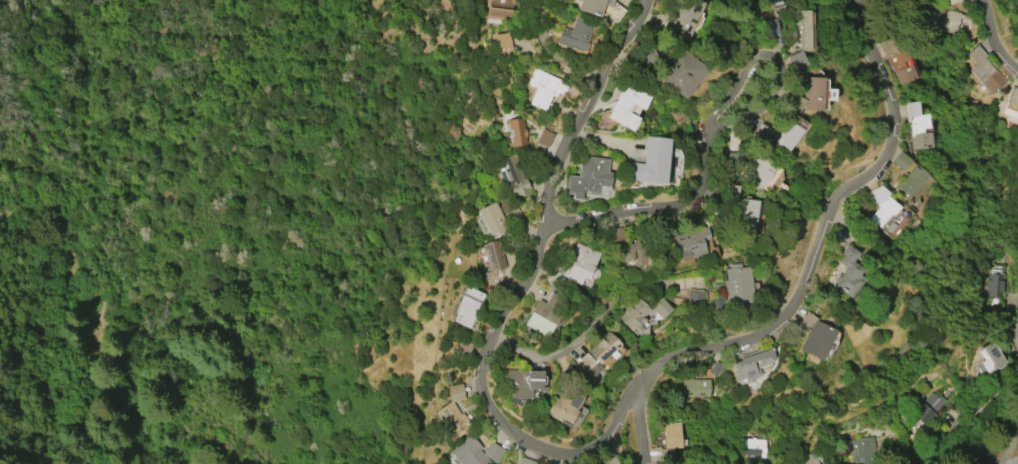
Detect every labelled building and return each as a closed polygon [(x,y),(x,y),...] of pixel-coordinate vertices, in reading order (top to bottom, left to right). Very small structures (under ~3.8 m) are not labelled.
[(485,18),(487,0),(513,0),(511,21),(485,18)] [(579,1),(576,0),(612,0),(610,7),(603,5),(599,17),(576,9),(579,1)] [(669,11),(674,0),(698,0),(704,3),(689,40),(669,31),(676,15),(669,11)] [(909,15),(913,0),(917,0),(930,3),(929,7),(948,11),(948,10),(961,13),(957,33),(941,30),(943,23),(939,22),(937,29),(924,26),(925,18),(909,15)] [(810,10),(810,50),(791,50),(791,10),(810,10)] [(582,52),(556,43),(561,27),(570,30),(574,17),(591,23),(582,52)] [(510,33),(493,34),(494,53),(511,52),(510,33)] [(880,42),(892,38),(898,52),(906,49),(910,59),(904,62),(906,67),(912,65),(917,79),(900,86),(888,56),(886,57),(880,42)] [(967,54),(977,45),(986,56),(985,57),(1006,82),(992,95),(970,69),(975,64),(967,54)] [(683,47),(709,69),(685,98),(659,77),(683,47)] [(793,70),(807,64),(802,50),(787,56),(793,70)] [(527,82),(529,78),(530,79),(532,74),(531,74),(533,69),(534,70),(535,68),(566,82),(561,94),(551,89),(550,92),(552,93),(544,110),(529,103),(536,88),(528,84),(529,83),(527,82)] [(825,77),(823,111),(803,110),(803,105),(799,114),(785,107),(792,93),(804,98),(804,86),(802,86),(802,79),(804,79),(804,76),(825,77)] [(608,117),(626,83),(651,97),(644,110),(631,103),(627,111),(639,118),(632,131),(608,117)] [(1010,86),(1017,89),(1017,125),(1005,120),(1007,115),(1001,114),(1010,86)] [(932,147),(912,150),(910,136),(911,136),(909,122),(906,122),(904,103),(918,101),(920,115),(928,114),(929,128),(923,129),(923,133),(931,132),(932,147)] [(527,144),(508,147),(504,119),(523,116),(527,144)] [(787,152),(774,143),(774,142),(771,139),(776,131),(779,133),(782,128),(784,129),(789,121),(803,130),(787,152)] [(774,132),(762,123),(753,134),(765,143),(774,132)] [(535,143),(547,148),(553,134),(542,129),(535,143)] [(665,183),(628,179),(629,162),(642,163),(645,137),(670,139),(665,183)] [(776,164),(769,179),(759,190),(739,177),(756,150),(776,164)] [(902,171),(890,162),(900,151),(911,160),(902,171)] [(727,153),(727,166),(740,167),(741,153),(727,153)] [(495,173),(492,165),(499,162),(499,160),(513,154),(524,179),(525,178),(528,187),(528,198),(522,200),(520,195),(516,195),(512,196),(502,170),(495,173)] [(579,199),(570,198),(571,193),(565,193),(567,175),(577,176),(580,155),(608,158),(607,171),(611,172),(609,187),(599,185),(598,195),(588,193),(588,191),(581,190),(579,199)] [(929,176),(909,198),(898,188),(908,177),(906,175),(914,167),(920,172),(923,170),(929,176)] [(757,200),(755,228),(732,225),(734,202),(722,201),(724,184),(738,186),(737,199),(741,200),(741,199),(757,200)] [(899,207),(892,215),(890,214),(879,227),(868,218),(878,207),(874,204),(871,205),(865,193),(880,185),(888,193),(886,195),(899,207)] [(476,210),(494,201),(507,227),(500,235),(489,235),(476,210)] [(674,235),(707,226),(710,238),(702,240),(706,254),(690,258),(689,255),(681,257),(682,260),(681,261),(674,235)] [(611,241),(622,241),(622,228),(611,228),(611,241)] [(497,239),(505,268),(489,272),(481,244),(497,239)] [(599,253),(588,279),(583,277),(580,284),(562,276),(576,243),(599,253)] [(646,265),(633,265),(633,260),(616,260),(616,244),(646,243),(646,265)] [(846,244),(859,253),(851,265),(860,271),(857,276),(861,278),(849,297),(832,285),(835,280),(834,279),(838,273),(839,275),(844,267),(837,262),(841,256),(839,255),(846,244)] [(750,267),(752,304),(725,305),(723,269),(729,268),(729,266),(731,264),(741,263),(741,267),(750,267)] [(989,297),(991,274),(1004,275),(1003,298),(989,297)] [(466,285),(484,294),(480,303),(481,304),(477,312),(476,311),(468,329),(451,321),(455,312),(453,312),(466,285)] [(687,306),(702,307),(704,291),(688,289),(687,306)] [(551,291),(569,300),(547,337),(524,324),(538,299),(545,303),(551,291)] [(672,308),(662,298),(651,309),(662,319),(672,308)] [(642,301),(650,309),(643,317),(645,320),(644,321),(645,322),(643,324),(642,323),(639,325),(642,328),(640,329),(642,331),(639,334),(638,333),(634,336),(619,320),(626,313),(626,312),(631,307),(633,310),(642,301)] [(835,331),(820,360),(799,349),(814,320),(835,331)] [(609,332),(620,345),(597,366),(600,369),(590,379),(575,363),(609,332)] [(987,373),(986,372),(981,375),(974,364),(983,359),(977,350),(992,340),(1005,361),(1004,365),(998,369),(997,367),(987,373)] [(735,381),(733,376),(734,375),(731,365),(733,365),(732,363),(740,360),(739,359),(768,349),(771,350),(774,357),(770,363),(757,368),(760,376),(752,379),(753,380),(746,382),(745,380),(743,381),(742,379),(735,381)] [(707,371),(714,377),(723,365),(716,360),(707,371)] [(502,384),(502,370),(542,371),(541,391),(536,391),(536,389),(530,389),(530,398),(509,397),(510,384),(502,384)] [(682,379),(709,379),(709,397),(682,397),(682,379)] [(451,442),(443,429),(445,427),(435,411),(450,402),(447,386),(461,384),(464,400),(452,402),(453,403),(460,414),(463,413),(472,429),(451,442)] [(577,411),(569,423),(561,418),(559,422),(545,413),(555,397),(557,399),(566,385),(583,396),(575,409),(577,411)] [(937,415),(933,419),(931,417),(924,425),(904,407),(917,390),(923,395),(921,397),(924,399),(931,391),(938,397),(940,395),(945,400),(934,413),(937,415)] [(679,423),(681,447),(664,448),(663,424),(679,423)] [(983,462),(974,448),(998,432),(1003,440),(998,443),(1002,449),(983,462)] [(490,462),(488,463),(465,463),(464,463),(463,463),(459,463),(449,452),(469,434),(482,448),(479,450),(482,454),(490,442),(504,451),(495,463),(484,456),(490,462)] [(873,452),(875,463),(854,463),(849,440),(867,436),(867,437),(872,436),(876,451),(873,452)] [(1008,456),(1017,456),(1017,437),(1005,436),(1003,459),(1008,459),(1008,456)] [(766,440),(765,458),(760,458),(760,460),(749,460),(749,455),(739,454),(740,438),(752,439),(752,438),(755,438),(755,439),(766,440)] [(661,449),(660,461),(673,461),(674,449),(661,449)] [(816,458),(818,463),(801,463),(799,456),(817,452),(819,457),(816,458)] [(614,455),(617,463),(602,463),(600,459),(614,455)] [(536,462),(535,463),(518,463),(521,456),(536,462)]
